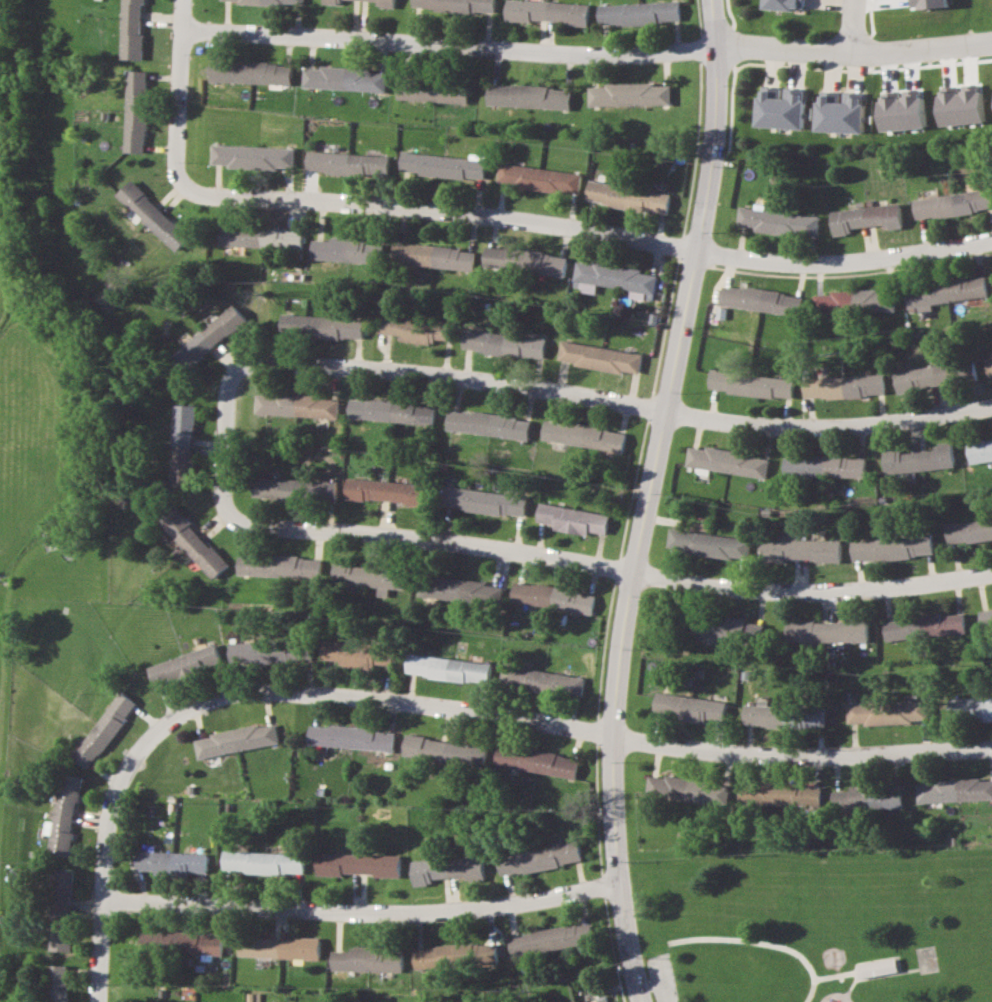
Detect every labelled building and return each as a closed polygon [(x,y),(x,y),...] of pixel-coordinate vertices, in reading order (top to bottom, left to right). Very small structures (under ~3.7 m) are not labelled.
[(116,62),(120,0),(144,0),(141,63),(116,62)] [(322,4),(322,0),(393,0),(393,8),(322,4)] [(412,7),(412,0),(494,0),(493,12),(412,7)] [(505,22),(505,0),(517,0),(588,6),(587,27),(505,22)] [(803,10),(803,0),(764,0),(764,8),(803,10)] [(596,28),(596,5),(676,3),(678,23),(596,28)] [(209,86),(209,62),(290,66),(290,89),(209,86)] [(302,90),(302,68),(384,74),(383,94),(302,90)] [(121,155),(125,71),(147,72),(144,155),(121,155)] [(396,103),(398,78),(470,84),(469,107),(396,103)] [(985,122),(982,87),(959,89),(959,85),(939,87),(940,94),(937,95),(940,126),(985,122)] [(487,109),(488,86),(571,92),(571,113),(487,109)] [(803,129),(805,89),(783,88),(783,87),(759,86),(757,126),(803,129)] [(585,108),(585,89),(669,88),(669,108),(585,108)] [(862,132),(864,93),(843,92),(842,101),(838,100),(839,92),(818,91),(816,131),(862,132)] [(211,169),(211,144),(290,148),(290,171),(211,169)] [(399,175),(399,151),(487,159),(486,184),(399,175)] [(307,174),(306,152),(387,156),(384,178),(307,174)] [(495,184),(497,163),(581,174),(577,197),(495,184)] [(586,203),(588,180),(668,195),(665,216),(586,203)] [(113,201),(131,182),(188,242),(174,255),(113,201)] [(912,199),(914,220),(991,210),(991,188),(912,199)] [(829,211),(832,236),(850,234),(850,228),(883,224),(883,229),(902,227),(899,202),(829,211)] [(816,237),(819,216),(738,206),(736,227),(816,237)] [(221,247),(302,247),(302,227),(221,226),(221,247)] [(377,262),(377,244),(366,243),(366,237),(333,235),(332,240),(313,239),(312,260),(377,262)] [(473,271),(475,250),(394,242),(392,262),(473,271)] [(483,266),(565,275),(567,255),(486,246),(483,266)] [(657,272),(576,261),(573,286),(582,288),(582,292),(595,294),(596,285),(629,289),(628,297),(653,301),(657,272)] [(988,296),(985,275),(905,286),(909,312),(933,309),(932,303),(988,296)] [(719,306),(796,315),(799,294),(721,285),(719,306)] [(813,292),(814,314),(894,311),(894,289),(813,292)] [(248,322),(235,306),(173,352),(185,369),(248,322)] [(454,321),(384,314),(382,336),(452,343),(454,321)] [(364,317),(282,315),(281,336),(363,339),(364,317)] [(546,338),(465,329),(463,351),(544,359),(546,338)] [(557,362),(638,374),(642,353),(561,340),(557,362)] [(976,379),(975,361),(959,363),(961,381),(976,379)] [(894,370),(896,391),(957,384),(955,363),(894,370)] [(708,391),(791,398),(793,378),(710,370),(708,391)] [(885,395),(884,374),(802,378),(803,399),(885,395)] [(337,417),(338,396),(257,394),(256,415),(337,417)] [(350,398),(349,419),(433,425),(434,404),(350,398)] [(194,405),(174,404),(172,482),(192,482),(194,405)] [(528,440),(531,419),(449,409),(447,430),(528,440)] [(542,440),(623,451),(625,431),(544,419),(542,440)] [(991,460),(991,439),(967,442),(970,463),(991,460)] [(688,446),(685,466),(695,467),(695,473),(708,474),(709,470),(766,478),(769,456),(688,446)] [(954,467),(952,446),(900,451),(900,448),(881,450),(883,474),(954,467)] [(864,478),(865,457),(783,455),(783,476),(864,478)] [(308,500),(309,480),(255,478),(254,498),(308,500)] [(347,478),(346,499),(425,504),(427,484),(347,478)] [(317,499),(336,498),(336,480),(317,481),(317,499)] [(527,496),(445,485),(442,506),(524,517),(527,496)] [(537,522),(554,524),(554,528),(605,536),(609,513),(539,503),(537,522)] [(174,506),(158,521),(214,579),(229,564),(174,506)] [(945,523),(947,544),(991,539),(991,517),(945,523)] [(669,529),(667,550),(748,559),(750,538),(669,529)] [(841,540),(798,540),(798,534),(762,533),(762,543),(760,543),(759,560),(841,560),(841,540)] [(850,539),(851,560),(933,556),(932,535),(850,539)] [(239,575),(320,578),(321,557),(240,554),(239,575)] [(404,589),(405,567),(336,563),(335,584),(377,586),(376,596),(388,596),(388,589),(404,589)] [(421,575),(419,596),(500,605),(502,584),(421,575)] [(595,594),(514,580),(511,601),(592,614),(595,594)] [(980,629),(991,628),(991,609),(978,610),(980,629)] [(884,640),(966,633),(964,612),(882,619),(884,640)] [(867,642),(867,621),(787,620),(786,641),(867,642)] [(231,642),(232,665),(304,663),(303,640),(231,642)] [(322,659),(341,661),(341,663),(389,669),(391,648),(325,640),(322,659)] [(149,665),(155,686),(222,665),(216,644),(149,665)] [(407,674),(488,685),(491,663),(410,652),(407,674)] [(584,677),(503,664),(500,685),(581,697),(584,677)] [(136,701),(119,690),(74,758),(92,769),(136,701)] [(653,715),(723,722),(726,700),(656,693),(653,715)] [(949,697),(949,720),(991,719),(991,696),(949,697)] [(743,725),(789,727),(790,706),(767,705),(768,700),(757,699),(757,704),(744,704),(743,725)] [(929,722),(928,701),(846,703),(846,724),(929,722)] [(280,745),(277,724),(196,736),(199,757),(280,745)] [(311,724),(310,745),(394,751),(395,730),(311,724)] [(405,757),(485,765),(487,744),(407,736),(405,757)] [(495,768),(576,775),(578,754),(498,747),(495,768)] [(53,821),(46,820),(44,833),(51,834),(48,853),(70,856),(82,776),(60,773),(53,821)] [(648,775),(646,795),(727,804),(729,784),(648,775)] [(991,799),(991,778),(915,782),(915,803),(991,799)] [(820,784),(739,784),(738,804),(803,805),(803,812),(820,812),(820,784)] [(832,791),(831,809),(902,810),(902,787),(849,786),(849,791),(832,791)] [(498,855),(501,875),(581,862),(578,842),(498,855)] [(209,853),(138,851),(138,870),(155,870),(155,873),(208,875),(209,853)] [(224,872),(306,875),(306,854),(225,851),(224,872)] [(401,854),(319,853),(319,874),(400,876),(401,854)] [(412,861),(415,885),(434,884),(433,878),(466,876),(467,881),(485,879),(483,855),(412,861)] [(51,950),(71,951),(74,870),(54,869),(51,950)] [(513,957),(594,943),(590,922),(510,936),(513,957)] [(223,951),(223,934),(142,931),(141,948),(223,951)] [(321,959),(321,938),(240,937),(240,957),(321,959)] [(416,966),(498,964),(497,944),(415,946),(416,966)] [(334,950),(333,970),(403,971),(404,947),(353,946),(353,951),(334,950)] [(859,963),(897,956),(899,970),(861,976),(859,963)] [(50,964),(48,1001),(68,1001),(70,965),(50,964)]
